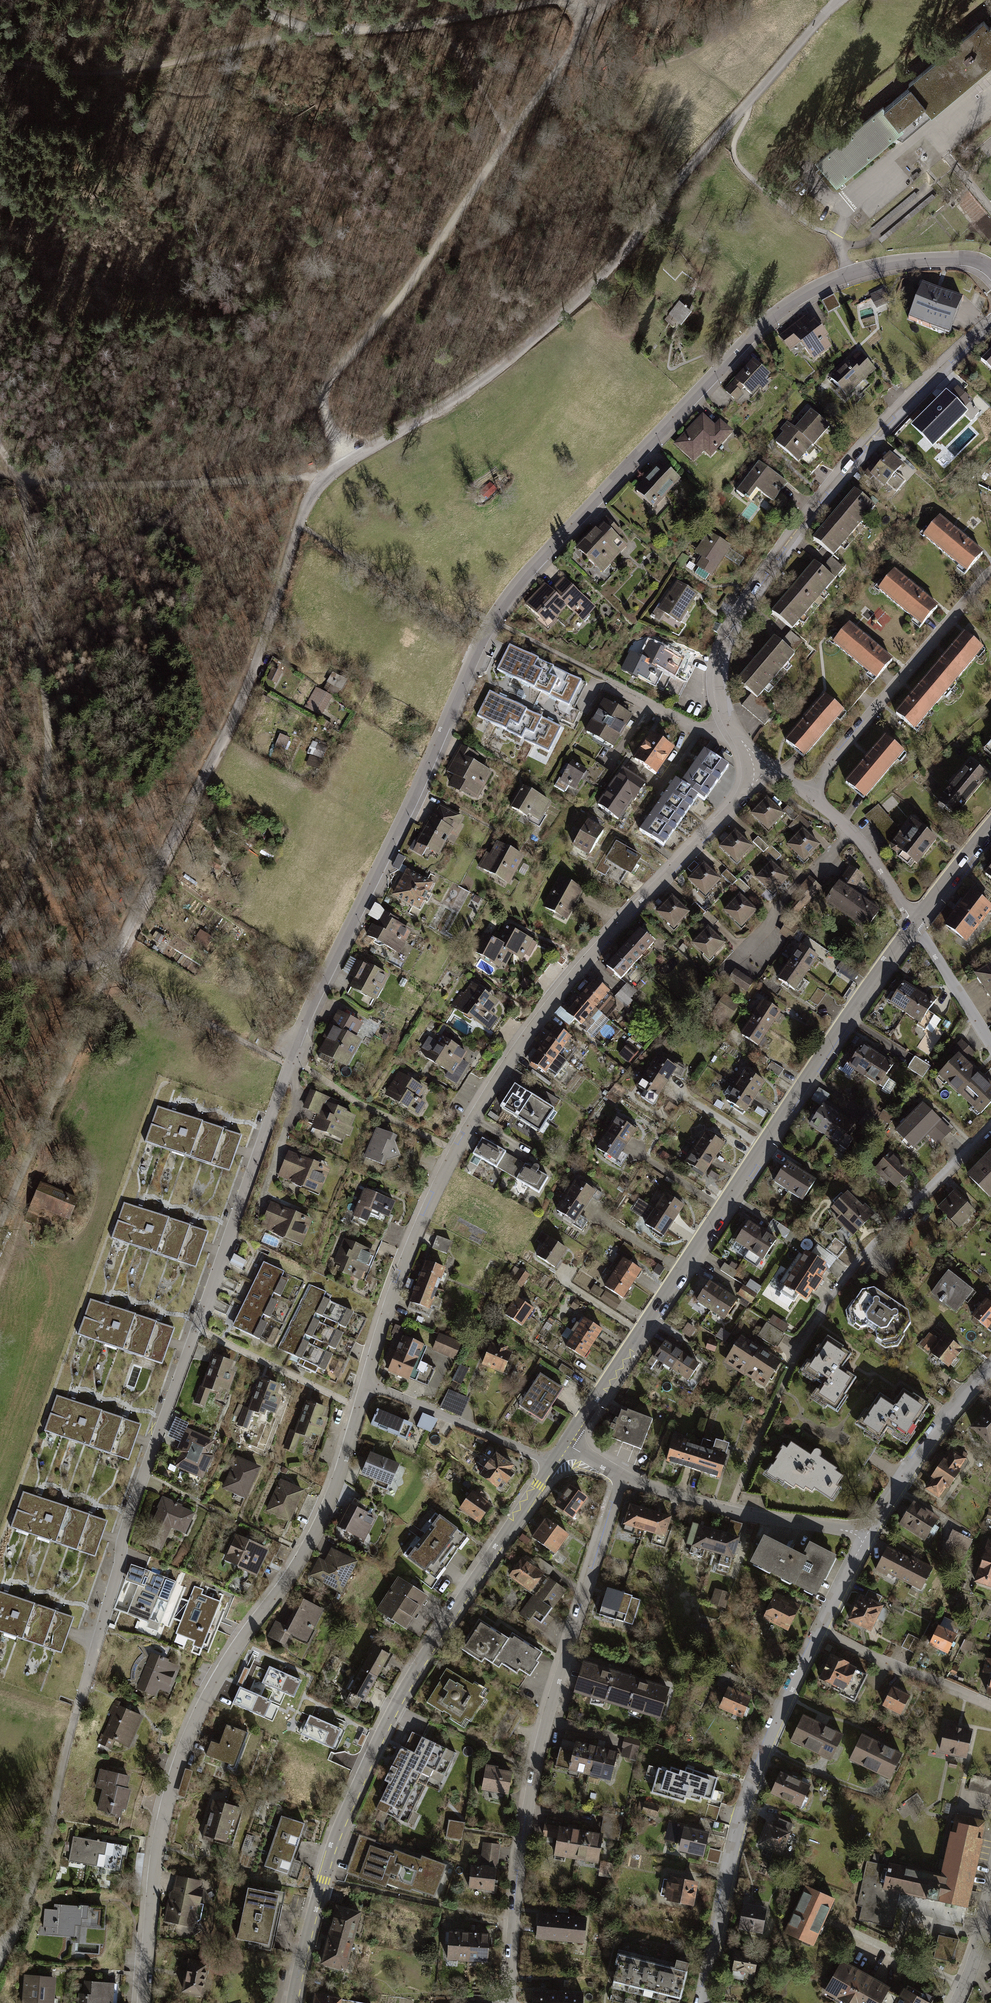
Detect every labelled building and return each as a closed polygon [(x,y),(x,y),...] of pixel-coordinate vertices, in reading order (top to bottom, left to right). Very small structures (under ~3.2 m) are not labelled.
[(990,26),(984,18),(907,82),(910,86),(884,108),(882,105),(816,160),(835,183),(928,106),(933,111),(990,63),(990,26)] [(870,228),(874,233),(918,196),(915,192),(870,228)] [(936,198),(932,194),(879,238),(883,242),(936,198)] [(925,327),(927,320),(939,291),(924,285),(910,321),(925,327)] [(893,302),(886,291),(873,299),(879,310),(893,302)] [(966,301),(939,291),(927,320),(954,331),(966,301)] [(836,294),(824,300),(830,311),(841,305),(836,294)] [(682,329),(697,310),(683,299),(668,318),(682,329)] [(813,326),(806,318),(780,338),(792,353),(802,346),(817,364),(834,350),(829,344),(833,341),(818,322),(813,326)] [(982,361),(990,369),(990,352),(982,361)] [(879,372),(861,353),(853,361),(851,359),(831,377),(851,399),(879,372)] [(773,378),(754,362),(726,394),(738,404),(748,392),(755,398),(773,378)] [(949,397),(946,394),(917,424),(939,446),(968,417),(973,421),(981,413),(973,405),(975,403),(959,387),(949,397)] [(832,428),(814,412),(798,431),(789,424),(775,441),(802,464),(832,428)] [(717,426),(706,415),(678,445),(698,463),(707,453),(714,459),(727,445),(731,449),(741,438),(722,421),(717,426)] [(888,490),(907,469),(893,456),(890,459),(884,454),(868,471),(888,490)] [(684,482),(663,462),(643,483),(645,485),(638,492),(654,508),(674,487),(676,490),(684,482)] [(789,486),(761,465),(739,494),(751,503),(759,492),(775,504),(789,486)] [(877,508),(855,491),(815,540),(837,557),(877,508)] [(627,536),(607,517),(578,549),(606,575),(631,548),(623,540),(627,536)] [(986,555),(942,519),(926,538),(971,574),(986,555)] [(716,578),(735,549),(710,533),(695,555),(702,560),(698,567),(716,578)] [(825,572),(816,565),(776,614),(798,631),(848,570),(835,559),(825,572)] [(943,609),(898,572),(881,593),(926,630),(943,609)] [(553,592),(570,608),(585,623),(598,610),(566,579),(553,592)] [(701,597),(679,582),(661,610),(684,625),(701,597)] [(570,608),(553,592),(546,585),(526,606),(550,630),(570,608)] [(897,662),(852,624),(835,644),(879,682),(897,662)] [(783,645),(776,639),(740,683),(750,691),(762,701),(808,646),(793,633),(783,645)] [(988,651),(967,633),(933,675),(954,692),(988,651)] [(642,659),(663,670),(676,677),(685,660),(651,643),(642,659)] [(551,664),(516,646),(503,671),(538,689),(551,664)] [(663,670),(642,659),(630,653),(621,670),(655,687),(663,670)] [(568,673),(551,664),(538,689),(555,698),(568,673)] [(280,686),(285,674),(275,670),(270,682),(280,686)] [(586,682),(568,673),(555,698),(573,707),(586,682)] [(331,685),(347,693),(353,682),(337,674),(331,685)] [(954,692),(933,675),(899,716),(920,733),(954,692)] [(337,698),(318,688),(307,709),(326,719),(337,698)] [(527,708),(492,689),(479,714),(514,733),(527,708)] [(762,701),(750,691),(740,704),(765,724),(775,712),(762,701)] [(846,711),(826,695),(787,743),(807,759),(846,711)] [(634,719),(605,702),(585,734),(615,752),(634,719)] [(545,717),(527,708),(514,733),(532,742),(545,717)] [(562,726),(545,717),(532,742),(549,751),(562,726)] [(353,724),(344,719),(337,732),(346,737),(353,724)] [(294,740),(284,736),(278,749),(289,753),(294,740)] [(677,752),(653,736),(635,763),(640,766),(659,779),(677,752)] [(906,754),(885,737),(846,784),(866,801),(906,754)] [(334,750),(322,746),(314,766),(325,771),(334,750)] [(483,757),(463,746),(449,772),(458,777),(452,787),(481,803),(496,776),(478,767),(483,757)] [(729,768),(704,751),(697,761),(681,784),(676,780),(640,831),(664,848),(698,799),(704,803),(729,768)] [(635,763),(629,759),(598,807),(621,822),(634,801),(639,804),(650,787),(634,776),(640,766),(635,763)] [(987,774),(969,759),(937,798),(954,813),(987,774)] [(590,772),(573,762),(562,780),(557,777),(551,787),(564,795),(568,788),(577,794),(590,772)] [(542,824),(554,803),(524,787),(513,808),(542,824)] [(787,818),(768,799),(753,816),(772,834),(787,818)] [(903,835),(881,805),(865,816),(888,846),(903,835)] [(468,820),(441,806),(423,839),(419,837),(410,853),(425,861),(430,852),(442,859),(452,840),(456,842),(468,820)] [(800,817),(789,807),(784,813),(795,822),(800,817)] [(811,826),(801,816),(800,817),(795,822),(790,828),(796,834),(803,827),(807,831),(811,826)] [(943,841),(913,821),(903,835),(895,847),(924,868),(943,841)] [(608,833),(591,824),(575,850),(592,860),(608,833)] [(823,847),(803,830),(788,846),(808,864),(823,847)] [(758,851),(737,832),(721,849),(742,868),(758,851)] [(770,848),(759,838),(755,843),(766,853),(767,852),(770,848)] [(527,859),(499,844),(492,856),(487,853),(478,869),(512,887),(527,859)] [(644,858),(617,844),(607,862),(635,876),(644,858)] [(782,856),(771,847),(770,848),(767,852),(778,862),(782,856)] [(221,862),(212,857),(208,863),(218,869),(221,862)] [(791,880),(772,863),(756,880),(775,898),(791,880)] [(725,881),(706,864),(691,880),(710,898),(725,881)] [(842,913),(855,893),(866,876),(850,866),(827,904),(842,913)] [(437,886),(410,871),(396,898),(423,913),(437,886)] [(738,881),(727,871),(723,876),(734,886),(735,885),(738,881)] [(567,919),(583,889),(559,876),(542,906),(567,919)] [(823,886),(811,876),(801,888),(814,898),(823,886)] [(750,890),(739,880),(738,881),(735,885),(746,895),(750,890)] [(971,890),(986,902),(990,896),(990,894),(977,883),(971,890)] [(967,941),(990,910),(990,906),(986,902),(971,890),(954,911),(944,924),(948,926),(967,941)] [(855,893),(842,913),(873,932),(885,912),(855,893)] [(760,912),(741,894),(725,912),(744,929),(760,912)] [(692,914),(674,897),(658,914),(677,931),(692,914)] [(706,913),(695,903),(691,908),(702,918),(703,917),(706,913)] [(942,934),(948,926),(944,924),(954,911),(946,905),(931,925),(942,934)] [(398,920),(383,912),(369,939),(401,955),(413,932),(396,924),(398,920)] [(718,921),(707,912),(706,913),(703,917),(714,926),(718,921)] [(787,923),(781,933),(792,940),(798,930),(787,923)] [(507,927),(497,944),(514,954),(528,962),(538,945),(507,927)] [(729,948),(710,927),(693,943),(713,964),(729,948)] [(643,932),(640,929),(623,948),(640,963),(657,945),(648,936),(650,934),(645,929),(643,932)] [(207,936),(200,932),(196,938),(203,942),(207,936)] [(164,937),(159,934),(155,940),(160,943),(164,937)] [(505,970),(514,954),(497,944),(486,938),(477,954),(505,970)] [(683,944),(679,949),(684,953),(688,949),(683,944)] [(822,958),(803,946),(792,964),(811,976),(822,958)] [(640,963),(623,948),(606,967),(609,969),(606,972),(612,977),(615,975),(623,982),(640,963)] [(391,979),(358,962),(350,977),(360,982),(355,992),(377,1004),(391,979)] [(811,976),(792,964),(789,968),(785,966),(780,975),(784,977),(781,981),(800,993),(811,976)] [(976,974),(990,997),(990,965),(976,974)] [(757,984),(737,971),(732,979),(752,992),(757,984)] [(597,981),(595,979),(582,995),(600,1010),(608,1017),(616,1008),(616,1002),(610,998),(613,994),(605,988),(608,985),(600,979),(597,981)] [(532,985),(523,980),(519,987),(529,992),(532,985)] [(905,1012),(918,991),(904,982),(890,1003),(905,1012)] [(502,1003),(473,984),(464,996),(460,993),(451,1006),(492,1033),(501,1019),(494,1014),(502,1003)] [(640,996),(627,984),(621,991),(633,1001),(634,1002),(640,996)] [(633,1001),(621,991),(615,998),(627,1008),(633,1001)] [(919,1021),(932,1000),(918,991),(905,1012),(919,1021)] [(600,1010),(582,995),(568,1011),(572,1014),(570,1016),(574,1020),(576,1017),(587,1026),(600,1010)] [(785,1015),(765,1003),(755,1020),(775,1032),(785,1015)] [(928,1010),(922,1025),(936,1030),(942,1015),(928,1010)] [(367,1029),(339,1014),(318,1054),(350,1071),(364,1044),(360,1042),(367,1029)] [(775,1032),(755,1020),(744,1036),(764,1049),(775,1032)] [(575,1040),(558,1028),(544,1046),(568,1064),(581,1047),(573,1042),(575,1040)] [(678,1038),(672,1033),(662,1046),(668,1051),(678,1038)] [(470,1055),(435,1035),(432,1039),(428,1037),(419,1052),(424,1054),(422,1057),(450,1073),(447,1079),(458,1085),(470,1065),(465,1063),(470,1055)] [(965,1041),(954,1052),(960,1058),(940,1078),(982,1117),(990,1108),(990,1083),(972,1065),(981,1057),(965,1041)] [(865,1076),(880,1052),(865,1042),(849,1066),(865,1076)] [(642,1052),(632,1043),(620,1056),(630,1065),(642,1052)] [(568,1064),(544,1046),(531,1064),(534,1065),(531,1069),(537,1073),(539,1070),(548,1076),(549,1074),(557,1079),(568,1064)] [(886,1075),(895,1061),(880,1052),(865,1076),(881,1086),(879,1089),(888,1094),(896,1081),(886,1075)] [(915,1056),(908,1068),(924,1078),(931,1067),(915,1056)] [(652,1062),(646,1070),(671,1086),(676,1078),(684,1083),(690,1073),(669,1060),(667,1063),(659,1057),(655,1064),(652,1062)] [(644,1081),(640,1087),(649,1094),(645,1100),(657,1108),(671,1086),(646,1070),(641,1079),(644,1081)] [(428,1089),(399,1072),(385,1095),(421,1117),(428,1105),(421,1101),(428,1089)] [(741,1077),(736,1085),(761,1101),(770,1086),(749,1072),(744,1079),(741,1077)] [(609,1091),(621,1099),(626,1092),(614,1083),(609,1091)] [(733,1096),(729,1103),(751,1116),(761,1101),(736,1085),(730,1094),(733,1096)] [(557,1113),(519,1087),(504,1109),(543,1134),(557,1113)] [(831,1097),(820,1090),(813,1101),(823,1108),(831,1097)] [(332,1100),(312,1091),(304,1110),(317,1115),(311,1129),(347,1144),(358,1118),(329,1106),(332,1100)] [(616,1108),(621,1099),(609,1091),(603,1099),(616,1108)] [(950,1131),(923,1104),(914,1113),(912,1111),(907,1116),(909,1118),(896,1131),(913,1148),(930,1131),(940,1141),(950,1131)] [(175,1112),(158,1107),(146,1141),(177,1152),(189,1118),(175,1112)] [(829,1139),(842,1118),(828,1109),(815,1130),(829,1139)] [(194,1120),(189,1118),(177,1152),(207,1162),(219,1128),(194,1120)] [(843,1148),(856,1127),(842,1118),(829,1139),(843,1148)] [(611,1124),(605,1132),(630,1149),(640,1133),(618,1119),(614,1126),(611,1124)] [(225,1130),(219,1128),(207,1162),(230,1171),(242,1136),(225,1130)] [(397,1137),(376,1130),(363,1160),(383,1167),(403,1159),(397,1137)] [(603,1143),(598,1150),(608,1156),(606,1158),(623,1169),(629,1160),(624,1157),(630,1149),(605,1132),(599,1141),(603,1143)] [(700,1139),(694,1147),(719,1163),(729,1148),(707,1134),(703,1141),(700,1139)] [(508,1175),(517,1159),(482,1139),(464,1170),(473,1175),(482,1160),(508,1175)] [(692,1158),(687,1165),(709,1178),(719,1163),(694,1147),(688,1156),(692,1158)] [(967,1172),(990,1196),(990,1147),(967,1172)] [(335,1173),(291,1153),(280,1179),(324,1198),(335,1173)] [(911,1173),(891,1154),(875,1170),(887,1181),(889,1179),(897,1187),(911,1173)] [(542,1195),(551,1179),(542,1173),(542,1170),(538,1167),(535,1170),(517,1159),(508,1175),(542,1195)] [(790,1194),(804,1173),(789,1164),(776,1185),(790,1194)] [(804,1203),(818,1182),(804,1173),(790,1194),(804,1203)] [(571,1185),(565,1194),(590,1210),(600,1195),(578,1181),(574,1187),(571,1185)] [(73,1224),(82,1202),(46,1186),(37,1208),(73,1224)] [(397,1204),(353,1186),(342,1213),(367,1224),(372,1213),(390,1220),(397,1204)] [(976,1211),(955,1189),(938,1205),(960,1228),(976,1211)] [(663,1192),(653,1207),(673,1220),(684,1202),(674,1196),(672,1198),(663,1192)] [(863,1208),(847,1193),(833,1207),(841,1215),(837,1219),(854,1236),(875,1214),(865,1205),(863,1208)] [(563,1204),(558,1211),(568,1217),(566,1220),(583,1231),(589,1222),(584,1219),(590,1210),(565,1194),(559,1202),(563,1204)] [(645,1219),(653,1207),(638,1198),(630,1209),(645,1219)] [(316,1223),(273,1203),(261,1228),(304,1248),(316,1223)] [(139,1210),(126,1205),(114,1239),(159,1255),(172,1221),(160,1217),(139,1210)] [(645,1219),(643,1223),(652,1229),(650,1231),(661,1238),(673,1220),(653,1207),(645,1219)] [(188,1227),(172,1221),(159,1255),(176,1261),(188,1227)] [(751,1252),(764,1232),(750,1223),(737,1243),(751,1252)] [(794,1233),(780,1225),(775,1232),(789,1241),(794,1233)] [(192,1228),(188,1227),(176,1261),(200,1270),(212,1235),(192,1228)] [(760,1269),(778,1241),(764,1232),(751,1252),(746,1260),(760,1269)] [(559,1271),(571,1251),(542,1233),(537,1242),(545,1247),(538,1258),(559,1271)] [(452,1242),(436,1236),(431,1249),(448,1255),(452,1242)] [(847,1247),(835,1238),(827,1249),(838,1258),(847,1247)] [(374,1253),(342,1239),(332,1262),(341,1266),(338,1273),(361,1283),(374,1253)] [(636,1250),(625,1243),(620,1251),(631,1258),(636,1250)] [(803,1255),(799,1253),(780,1282),(785,1285),(780,1293),(794,1302),(799,1295),(805,1299),(812,1289),(814,1291),(822,1279),(819,1278),(825,1270),(821,1268),(824,1264),(805,1252),(803,1255)] [(232,1262),(244,1266),(247,1257),(235,1253),(232,1262)] [(616,1262),(610,1271),(635,1287),(645,1272),(623,1258),(619,1264),(616,1262)] [(449,1269),(425,1261),(417,1282),(441,1290),(449,1269)] [(658,1263),(653,1271),(660,1275),(665,1268),(658,1263)] [(725,1265),(722,1270),(735,1279),(739,1273),(737,1272),(740,1267),(734,1263),(731,1268),(725,1265)] [(299,1307),(309,1284),(268,1265),(257,1287),(299,1307)] [(530,1276),(519,1268),(511,1281),(522,1288),(530,1276)] [(608,1281),(604,1288),(626,1302),(635,1287),(610,1271),(605,1279),(608,1281)] [(973,1290),(949,1271),(932,1292),(955,1311),(973,1290)] [(752,1281),(747,1289),(759,1296),(764,1289),(752,1281)] [(441,1290),(417,1282),(410,1303),(434,1311),(441,1290)] [(711,1313),(725,1293),(711,1284),(697,1304),(711,1313)] [(594,1285),(591,1291),(601,1297),(604,1292),(594,1285)] [(288,1329),(299,1307),(257,1287),(247,1309),(288,1329)] [(302,1310),(329,1322),(339,1299),(313,1287),(302,1310)] [(745,1287),(740,1295),(754,1304),(759,1296),(747,1289),(745,1287)] [(908,1311),(874,1289),(862,1291),(855,1300),(857,1307),(852,1308),(855,1324),(860,1328),(865,1327),(868,1322),(878,1328),(875,1332),(877,1339),(883,1342),(898,1340),(897,1334),(904,1333),(911,1323),(908,1311)] [(606,1292),(602,1299),(618,1310),(622,1303),(606,1292)] [(726,1322),(739,1302),(725,1293),(711,1313),(726,1322)] [(539,1311),(518,1297),(506,1317),(526,1330),(539,1311)] [(329,1322),(351,1333),(362,1310),(339,1299),(329,1322)] [(581,1303),(576,1299),(571,1306),(576,1310),(581,1303)] [(986,1300),(972,1315),(990,1332),(990,1304),(986,1300)] [(105,1307),(95,1303),(83,1338),(118,1350),(129,1315),(126,1314),(105,1307)] [(277,1351),(288,1329),(247,1309),(236,1331),(277,1351)] [(292,1332),(318,1344),(329,1322),(302,1310),(292,1332)] [(155,1324),(129,1315),(118,1350),(143,1359),(155,1324)] [(578,1323),(572,1331),(597,1347),(607,1332),(585,1318),(581,1325),(578,1323)] [(351,1333),(329,1322),(318,1344),(352,1360),(362,1338),(351,1333)] [(784,1334),(766,1322),(758,1336),(775,1347),(784,1334)] [(157,1325),(155,1324),(143,1359),(167,1367),(179,1332),(157,1325)] [(691,1339),(698,1330),(690,1324),(683,1334),(691,1339)] [(730,1333),(721,1328),(716,1336),(724,1341),(730,1333)] [(570,1342),(566,1348),(587,1362),(597,1347),(572,1331),(567,1340),(570,1342)] [(281,1354),(308,1366),(318,1344),(292,1332),(281,1354)] [(936,1339),(930,1334),(921,1345),(927,1350),(936,1339)] [(464,1344),(441,1335),(435,1352),(457,1361),(464,1344)] [(844,1347),(827,1336),(821,1346),(820,1345),(815,1352),(816,1352),(810,1362),(808,1360),(800,1372),(814,1382),(816,1380),(822,1384),(815,1393),(840,1409),(848,1398),(845,1396),(856,1378),(842,1369),(851,1355),(842,1349),(844,1347)] [(962,1350),(945,1336),(931,1353),(948,1366),(950,1364),(954,1367),(959,1359),(957,1357),(962,1350)] [(397,1352),(422,1363),(428,1347),(403,1337),(397,1352)] [(673,1372),(685,1355),(680,1352),(684,1347),(672,1338),(656,1361),(673,1372)] [(745,1374),(760,1351),(740,1338),(725,1362),(744,1374),(745,1374)] [(717,1343),(709,1340),(706,1348),(714,1351),(717,1343)] [(352,1360),(318,1344),(308,1366),(341,1382),(352,1360)] [(518,1355),(496,1346),(487,1368),(508,1377),(518,1355)] [(561,1349),(556,1346),(553,1351),(558,1355),(561,1349)] [(422,1363),(397,1352),(392,1350),(383,1370),(427,1389),(436,1369),(422,1363)] [(764,1386),(779,1362),(760,1350),(760,1351),(745,1374),(764,1386)] [(690,1384),(702,1366),(685,1355),(673,1372),(690,1384)] [(238,1366),(215,1358),(196,1407),(205,1410),(211,1394),(222,1398),(224,1393),(232,1397),(240,1378),(234,1375),(238,1366)] [(574,1373),(561,1365),(558,1370),(570,1378),(574,1373)] [(470,1370),(461,1366),(452,1384),(461,1388),(470,1370)] [(565,1391),(544,1379),(526,1409),(546,1421),(565,1391)] [(284,1389),(260,1380),(250,1410),(245,1409),(238,1427),(248,1431),(254,1416),(268,1421),(270,1416),(278,1418),(284,1400),(280,1399),(284,1389)] [(923,1414),(929,1405),(913,1394),(912,1395),(903,1389),(894,1403),(880,1394),(868,1411),(865,1409),(857,1421),(881,1437),(887,1428),(893,1432),(892,1434),(906,1443),(914,1431),(912,1430),(919,1421),(924,1415),(923,1414)] [(448,1392),(441,1408),(459,1416),(466,1399),(448,1392)] [(72,1400),(57,1395),(46,1430),(81,1442),(93,1407),(90,1406),(72,1400)] [(331,1412),(308,1403),(297,1433),(292,1431),(285,1449),(296,1452),(301,1439),(315,1444),(317,1439),(326,1442),(333,1423),(328,1422),(331,1412)] [(762,1406),(758,1406),(755,1410),(758,1415),(763,1415),(765,1410),(762,1406)] [(118,1416),(93,1407),(81,1442),(107,1450),(118,1416)] [(641,1449),(653,1419),(628,1410),(627,1412),(621,1410),(619,1419),(616,1417),(611,1424),(610,1428),(614,1429),(611,1438),(641,1449)] [(415,1427),(379,1412),(373,1427),(409,1442),(415,1427)] [(976,1430),(990,1444),(990,1414),(976,1430)] [(437,1420),(423,1415),(418,1427),(432,1433),(437,1420)] [(123,1418),(118,1416),(107,1450),(130,1458),(142,1424),(123,1418)] [(786,1416),(783,1420),(784,1424),(789,1425),(792,1422),(790,1417),(786,1416)] [(188,1423),(175,1417),(167,1436),(180,1441),(188,1423)] [(219,1444),(188,1430),(178,1453),(183,1455),(177,1470),(208,1484),(218,1461),(212,1458),(219,1444)] [(720,1477),(726,1457),(725,1456),(719,1454),(719,1452),(713,1450),(716,1443),(715,1442),(703,1439),(700,1448),(693,1469),(720,1477)] [(716,1439),(715,1442),(716,1443),(713,1450),(719,1452),(719,1454),(725,1456),(729,1443),(716,1439)] [(693,1469),(700,1448),(689,1445),(689,1442),(682,1440),(681,1442),(674,1440),(667,1461),(685,1467),(693,1469)] [(373,1455),(377,1446),(365,1442),(365,1444),(359,1456),(371,1461),(373,1455)] [(810,1455),(791,1442),(785,1451),(782,1449),(775,1459),(776,1460),(772,1465),(771,1464),(764,1474),(775,1482),(776,1480),(782,1485),(784,1482),(794,1488),(796,1485),(804,1490),(806,1487),(812,1492),(815,1488),(833,1499),(839,1489),(836,1487),(843,1476),(835,1471),(837,1469),(820,1457),(821,1456),(821,1454),(821,1452),(820,1450),(818,1449),(815,1449),(813,1451),(810,1455)] [(943,1471),(959,1483),(965,1476),(962,1474),(970,1462),(957,1452),(943,1471)] [(373,1455),(371,1461),(365,1477),(395,1489),(404,1468),(373,1455)] [(520,1471),(500,1457),(485,1478),(504,1492),(508,1486),(512,1489),(520,1479),(516,1476),(520,1471)] [(249,1502),(264,1470),(239,1458),(223,1489),(249,1502)] [(959,1483),(943,1471),(928,1491),(945,1503),(959,1483)] [(289,1521),(303,1489),(281,1480),(268,1512),(289,1521)] [(586,1498),(568,1485),(554,1503),(572,1517),(586,1498)] [(39,1496),(23,1490),(11,1525),(46,1537),(58,1503),(39,1496)] [(496,1508),(477,1494),(463,1513),(482,1527),(496,1508)] [(190,1538),(199,1517),(184,1511),(186,1507),(165,1498),(154,1522),(190,1538)] [(60,1503),(58,1503),(46,1537),(72,1546),(84,1512),(60,1503)] [(378,1520),(351,1505),(338,1527),(365,1542),(378,1520)] [(644,1530),(650,1511),(630,1505),(624,1524),(625,1524),(623,1531),(633,1534),(635,1527),(644,1530)] [(946,1527),(918,1508),(905,1528),(933,1546),(946,1527)] [(666,1530),(670,1517),(650,1511),(644,1530),(654,1533),(651,1543),(666,1548),(671,1531),(666,1530)] [(90,1514),(84,1512),(72,1546),(96,1554),(108,1520),(90,1514)] [(567,1533),(544,1517),(530,1536),(552,1552),(567,1533)] [(463,1534),(443,1519),(436,1528),(439,1530),(422,1552),(419,1550),(410,1561),(430,1576),(435,1570),(439,1573),(460,1546),(456,1543),(463,1534)] [(743,1524),(731,1520),(727,1534),(739,1537),(743,1524)] [(713,1551),(719,1533),(694,1525),(688,1543),(692,1545),(690,1553),(702,1556),(704,1549),(713,1551)] [(738,1554),(741,1544),(737,1543),(738,1538),(719,1533),(713,1551),(722,1554),(719,1564),(730,1567),(734,1553),(738,1554)] [(976,1542),(955,1533),(943,1559),(964,1568),(976,1542)] [(270,1552),(236,1536),(224,1562),(258,1578),(270,1552)] [(792,1581),(804,1559),(765,1539),(754,1561),(792,1581)] [(804,1559),(792,1581),(815,1593),(834,1557),(811,1546),(804,1559)] [(361,1564),(334,1549),(327,1563),(320,1560),(310,1578),(322,1584),(323,1581),(346,1593),(361,1564)] [(905,1583),(916,1561),(894,1550),(881,1576),(891,1581),(893,1577),(905,1583)] [(536,1564),(526,1556),(511,1576),(535,1594),(547,1578),(533,1567),(536,1564)] [(927,1594),(939,1569),(928,1564),(927,1566),(916,1561),(905,1583),(927,1594)] [(985,1562),(978,1583),(990,1588),(990,1564),(985,1562)] [(144,1588),(138,1586),(127,1614),(159,1627),(177,1582),(151,1572),(144,1588)] [(547,1578),(535,1594),(521,1614),(543,1631),(552,1619),(547,1615),(565,1590),(547,1578)] [(430,1599),(399,1579),(377,1612),(408,1632),(430,1599)] [(640,1598),(607,1588),(599,1614),(616,1619),(618,1612),(634,1617),(640,1598)] [(729,1593),(716,1589),(711,1603),(725,1607),(729,1593)] [(0,1591),(0,1630),(13,1635),(25,1600),(24,1600),(5,1593),(0,1591)] [(221,1602),(192,1591),(175,1634),(203,1645),(221,1602)] [(885,1598),(870,1592),(867,1597),(882,1604),(885,1598)] [(788,1600),(776,1595),(765,1618),(787,1629),(799,1605),(793,1602),(791,1605),(787,1603),(788,1600)] [(889,1610),(863,1598),(851,1624),(877,1636),(889,1610)] [(51,1609),(25,1600),(13,1635),(39,1643),(51,1609)] [(327,1613),(302,1601),(289,1627),(276,1620),(267,1638),(286,1648),(292,1636),(311,1646),(327,1613)] [(56,1611),(51,1609),(39,1643),(63,1652),(75,1617),(56,1611)] [(496,1667),(513,1641),(493,1628),(480,1620),(463,1646),(469,1650),(466,1653),(487,1666),(489,1663),(496,1667)] [(955,1635),(939,1627),(930,1644),(937,1648),(936,1650),(945,1654),(946,1652),(947,1652),(955,1635)] [(902,1647),(918,1655),(924,1642),(908,1634),(902,1647)] [(513,1641),(496,1667),(502,1671),(505,1667),(522,1677),(524,1673),(533,1679),(542,1665),(540,1663),(545,1656),(526,1643),(515,1637),(513,1641)] [(138,1683),(137,1688),(156,1695),(158,1688),(169,1692),(179,1665),(168,1661),(169,1659),(151,1652),(149,1656),(147,1655),(143,1645),(138,1647),(142,1654),(138,1657),(135,1662),(131,1670),(131,1675),(131,1679),(125,1680),(125,1685),(135,1682),(138,1683)] [(360,1667),(379,1678),(392,1655),(376,1646),(370,1657),(367,1655),(360,1667)] [(705,1654),(696,1650),(693,1659),(696,1661),(695,1664),(701,1666),(705,1654)] [(848,1663),(831,1655),(820,1678),(836,1686),(834,1689),(855,1699),(867,1675),(847,1665),(848,1663)] [(671,1689),(585,1662),(575,1693),(661,1720),(671,1689)] [(269,1667),(261,1684),(294,1697),(301,1681),(269,1667)] [(379,1678),(360,1667),(347,1691),(366,1702),(379,1678)] [(488,1693),(448,1670),(428,1703),(466,1725),(469,1720),(475,1723),(487,1702),(483,1700),(488,1693)] [(739,1676),(723,1670),(716,1685),(718,1686),(721,1680),(731,1684),(721,1707),(742,1716),(742,1715),(746,1716),(749,1709),(746,1707),(750,1698),(736,1692),(739,1686),(735,1684),(739,1676)] [(240,1687),(233,1704),(265,1718),(272,1701),(240,1687)] [(909,1696),(893,1687),(884,1705),(900,1713),(909,1696)] [(131,1747),(143,1716),(118,1707),(120,1702),(113,1699),(96,1744),(112,1750),(115,1741),(131,1747)] [(310,1715),(301,1734),(333,1748),(342,1730),(310,1715)] [(832,1758),(843,1735),(803,1716),(792,1739),(832,1758)] [(971,1731),(946,1726),(940,1751),(966,1757),(971,1731)] [(225,1747),(215,1744),(210,1760),(239,1770),(251,1735),(231,1728),(225,1747)] [(919,1734),(912,1730),(908,1736),(916,1740),(919,1734)] [(456,1753),(412,1732),(405,1748),(402,1746),(385,1781),(389,1783),(377,1808),(408,1824),(434,1770),(445,1775),(456,1753)] [(902,1754),(863,1735),(851,1759),(890,1778),(902,1754)] [(624,1758),(638,1762),(642,1743),(625,1739),(623,1749),(626,1750),(624,1758)] [(587,1779),(594,1748),(562,1740),(555,1771),(587,1779)] [(594,1748),(587,1779),(611,1785),(618,1754),(594,1748)] [(951,1762),(950,1768),(958,1770),(960,1764),(951,1762)] [(499,1768),(485,1766),(481,1792),(493,1793),(492,1799),(510,1801),(514,1772),(499,1770),(499,1768)] [(124,1821),(132,1772),(106,1768),(97,1816),(124,1821)] [(715,1804),(723,1780),(691,1771),(689,1775),(675,1771),(674,1776),(663,1772),(655,1796),(689,1807),(690,1802),(705,1807),(706,1801),(715,1804)] [(810,1786),(780,1773),(771,1793),(801,1806),(810,1786)] [(990,1794),(990,1780),(986,1779),(987,1778),(972,1775),(968,1790),(990,1794)] [(237,1808),(212,1802),(204,1837),(229,1843),(237,1808)] [(661,1815),(652,1813),(650,1820),(659,1822),(661,1815)] [(985,1821),(956,1815),(952,1833),(943,1875),(889,1864),(888,1865),(867,1860),(857,1906),(862,1907),(859,1920),(893,1927),(897,1908),(893,1907),(893,1904),(894,1900),(899,1901),(900,1893),(927,1898),(937,1900),(948,1903),(955,1904),(966,1907),(981,1840),(985,1821)] [(269,1837),(300,1848),(304,1836),(318,1841),(325,1822),(316,1819),(314,1825),(308,1823),(307,1826),(276,1816),(269,1837)] [(607,1816),(604,1836),(621,1839),(624,1819),(607,1816)] [(445,1831),(458,1834),(460,1820),(447,1818),(445,1831)] [(777,1828),(767,1824),(760,1844),(781,1852),(793,1825),(780,1820),(777,1828)] [(690,1832),(690,1828),(671,1824),(668,1843),(686,1847),(684,1857),(708,1862),(713,1837),(690,1832)] [(578,1864),(583,1833),(547,1827),(545,1839),(561,1841),(557,1860),(578,1864)] [(598,1867),(604,1836),(583,1833),(578,1864),(598,1867)] [(389,1884),(399,1856),(375,1847),(377,1842),(361,1836),(348,1874),(387,1888),(389,1884)] [(300,1848),(269,1837),(259,1865),(297,1878),(295,1883),(305,1886),(312,1866),(295,1861),(300,1848)] [(109,1858),(111,1846),(74,1838),(69,1864),(100,1870),(102,1857),(109,1858)] [(499,1891),(502,1843),(482,1842),(480,1867),(470,1866),(469,1889),(499,1891)] [(102,1857),(100,1870),(120,1874),(123,1858),(128,1859),(130,1849),(111,1846),(109,1858),(102,1857)] [(399,1856),(389,1884),(412,1893),(413,1890),(436,1898),(448,1865),(422,1856),(420,1860),(400,1852),(399,1856)] [(696,1900),(699,1874),(669,1871),(666,1896),(696,1900)] [(163,1924),(194,1931),(200,1907),(204,1908),(208,1890),(203,1889),(205,1880),(178,1874),(174,1890),(169,1896),(163,1924)] [(833,1898),(807,1887),(785,1932),(812,1944),(833,1898)] [(286,1896),(251,1889),(239,1943),(274,1951),(286,1896)] [(980,1892),(971,1890),(968,1906),(976,1908),(980,1892)] [(338,1901),(330,1931),(358,1938),(366,1908),(338,1901)] [(54,1908),(44,1907),(43,1925),(46,1925),(46,1933),(74,1935),(75,1923),(103,1925),(104,1906),(55,1903),(54,1908)] [(769,1909),(745,1904),(740,1930),(764,1934),(769,1909)] [(586,1946),(588,1918),(539,1914),(536,1942),(586,1946)] [(330,1931),(322,1961),(350,1968),(358,1938),(330,1931)] [(467,1962),(469,1933),(449,1932),(447,1961),(467,1962)] [(487,1963),(489,1934),(469,1933),(467,1962),(487,1963)] [(951,1961),(958,1939),(945,1936),(938,1935),(934,1957),(951,1961)] [(676,1964),(618,1950),(615,1964),(618,1964),(612,1985),(679,2001),(688,1963),(677,1960),(676,1964)] [(757,1955),(737,1951),(732,1977),(743,1979),(744,1971),(754,1973),(757,1955)] [(183,1990),(201,1994),(208,1964),(190,1960),(183,1990)] [(842,1963),(826,1991),(844,2001),(843,2002),(881,2002),(889,1989),(842,1963)] [(27,1978),(26,2002),(62,2002),(59,2002),(61,1980),(27,1978)] [(119,1985),(87,1983),(86,1997),(83,1996),(82,2002),(118,2002),(119,1985)] [(908,1985),(901,1996),(895,1993),(889,1989),(881,2002),(932,2002),(935,1997),(924,1991),(922,1993),(908,1985)] [(561,1993),(535,1992),(535,2002),(561,2002),(561,1993)] [(587,1994),(561,1993),(561,2002),(587,2002),(587,1994)] [(342,1999),(316,1994),(314,2002),(341,2002),(342,1999)] [(433,1994),(433,1999),(430,1999),(430,2002),(437,2002),(438,2002),(449,2002),(449,1995),(433,1994)]
